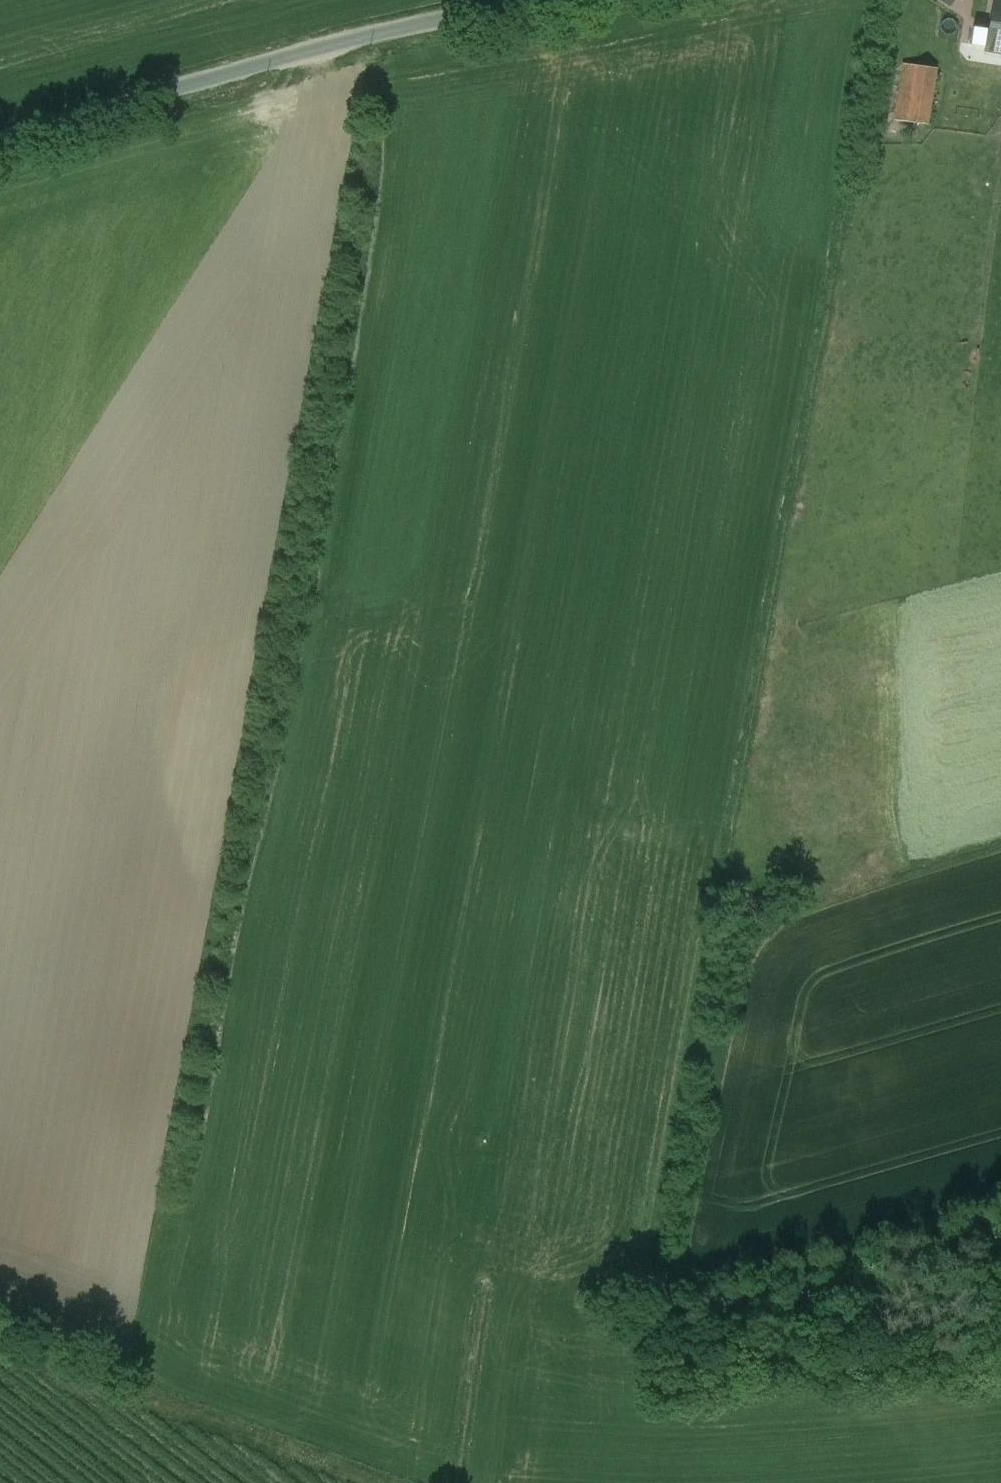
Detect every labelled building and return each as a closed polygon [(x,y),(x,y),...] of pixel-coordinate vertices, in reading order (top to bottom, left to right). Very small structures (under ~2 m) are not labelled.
[(976,0),(956,0),(951,6),(965,16),(976,0)] [(986,48),(1000,51),(1000,0),(994,0),(986,48)] [(934,67),(903,63),(894,119),(925,123),(934,67)]
